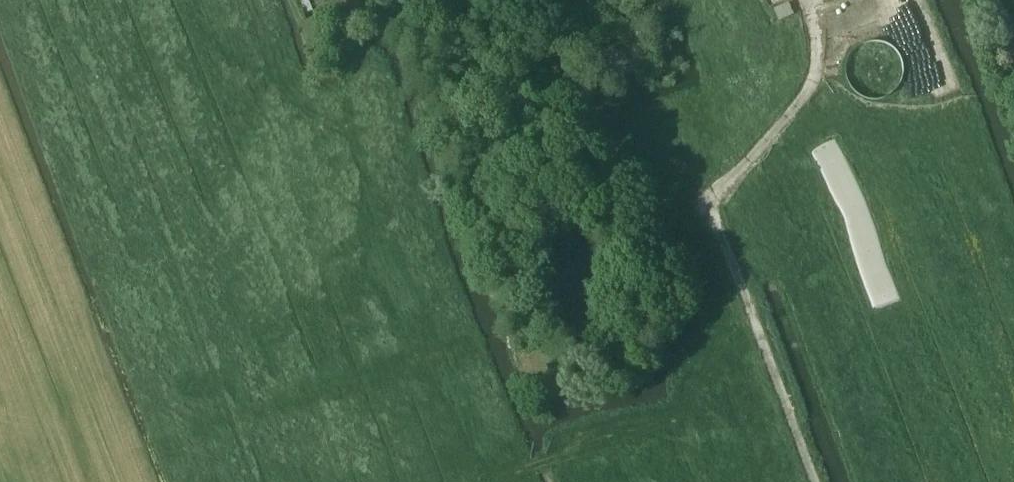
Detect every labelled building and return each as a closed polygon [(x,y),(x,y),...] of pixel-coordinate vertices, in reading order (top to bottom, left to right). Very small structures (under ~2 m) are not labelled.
[(788,3),(774,10),(779,22),(794,15),(788,3)] [(891,47),(867,46),(867,77),(901,77),(901,62),(891,62),(891,47)]
